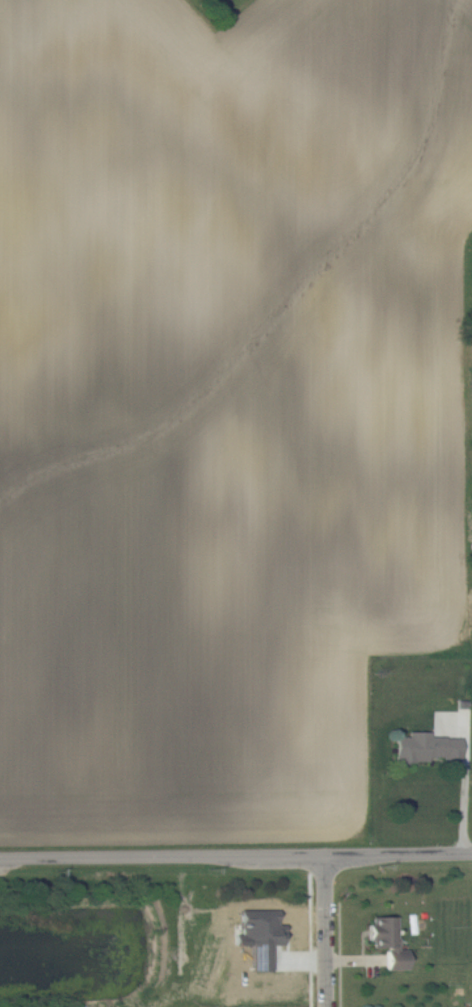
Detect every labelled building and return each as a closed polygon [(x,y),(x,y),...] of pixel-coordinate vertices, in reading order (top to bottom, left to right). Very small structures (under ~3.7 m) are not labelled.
[(462,737),(431,736),(431,731),(409,730),(409,736),(397,735),(396,761),(430,761),(430,758),(462,758),(462,737)] [(387,969),(409,969),(409,949),(398,949),(397,915),(374,915),(374,923),(371,923),(371,947),(387,947),(387,969)]
